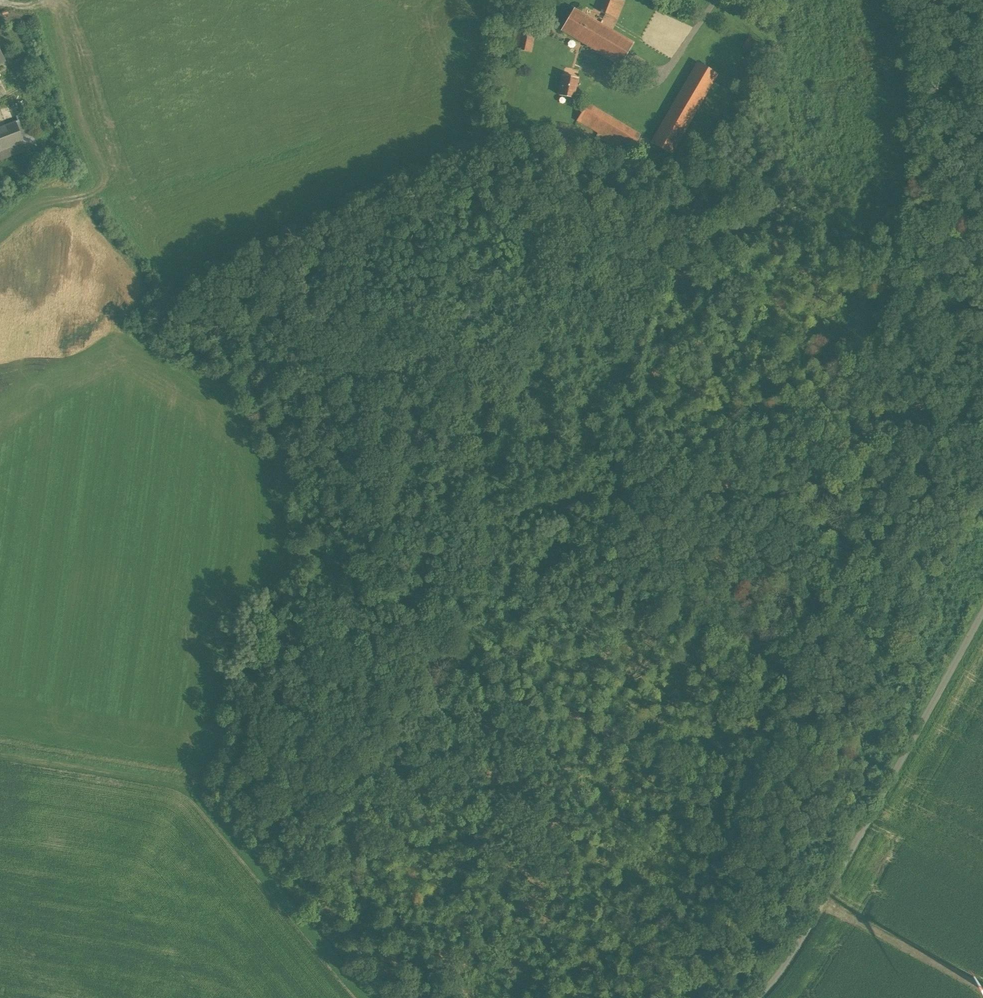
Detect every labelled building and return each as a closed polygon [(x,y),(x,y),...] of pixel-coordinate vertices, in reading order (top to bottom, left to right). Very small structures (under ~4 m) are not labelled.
[(599,12),(617,19),(625,0),(604,0),(599,12)] [(609,29),(574,8),(561,31),(596,51),(609,29)] [(535,29),(520,26),(520,23),(508,21),(502,46),(530,52),(535,29)] [(633,43),(609,29),(596,51),(620,65),(633,43)] [(762,46),(748,38),(743,47),(757,55),(762,46)] [(717,74),(698,63),(651,143),(670,154),(717,74)] [(577,79),(563,76),(559,95),(573,98),(577,79)] [(637,140),(584,109),(577,120),(599,133),(630,152),(637,140)] [(36,146),(25,118),(16,122),(24,142),(0,151),(0,160),(36,146)] [(0,128),(0,151),(24,142),(16,122),(0,128)] [(630,152),(599,133),(597,136),(628,155),(630,152)]
